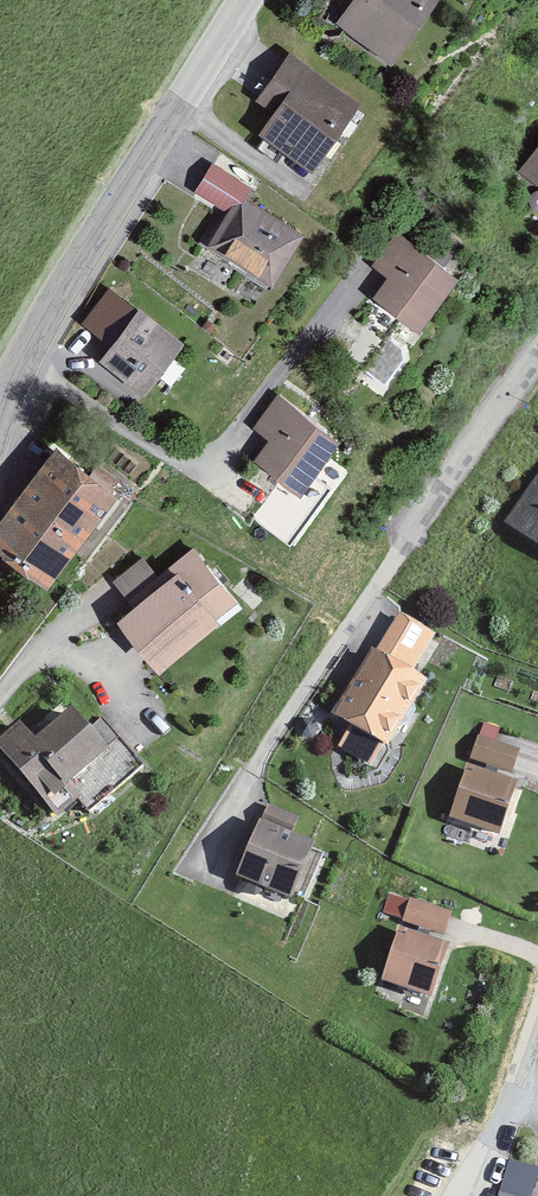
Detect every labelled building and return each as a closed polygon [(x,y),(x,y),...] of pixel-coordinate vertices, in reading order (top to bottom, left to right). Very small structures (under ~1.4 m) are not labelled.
[(392,69),(442,0),(353,0),(334,27),(392,69)] [(312,175),(364,105),(291,51),(254,100),(274,115),(259,135),(312,175)] [(514,169),(537,187),(537,135),(514,169)] [(249,184),(211,162),(195,190),(233,212),(249,184)] [(211,246),(273,288),(305,241),(243,199),(211,246)] [(459,277),(394,229),(370,263),(391,278),(375,300),(418,332),(459,277)] [(143,395),(184,342),(137,306),(96,359),(143,395)] [(301,496),(342,442),(279,393),(254,425),(270,438),(253,460),(301,496)] [(0,509),(0,541),(43,573),(114,480),(56,436),(0,509)] [(504,522),(537,547),(537,478),(504,522)] [(117,606),(159,660),(241,595),(199,541),(117,606)] [(428,680),(414,671),(438,632),(398,609),(375,648),(371,645),(331,712),(387,746),(428,680)] [(56,819),(80,799),(89,810),(144,761),(103,715),(90,726),(72,704),(33,735),(21,720),(0,737),(0,750),(56,819)] [(479,733),(471,755),(513,770),(521,747),(479,733)] [(449,822),(499,838),(519,777),(469,761),(449,822)] [(238,879),(290,897),(311,838),(259,820),(238,879)] [(446,932),(453,908),(409,895),(402,919),(446,932)] [(382,981),(431,996),(448,941),(399,926),(382,981)] [(537,1184),(537,1165),(509,1157),(498,1195),(535,1195),(537,1184)]
